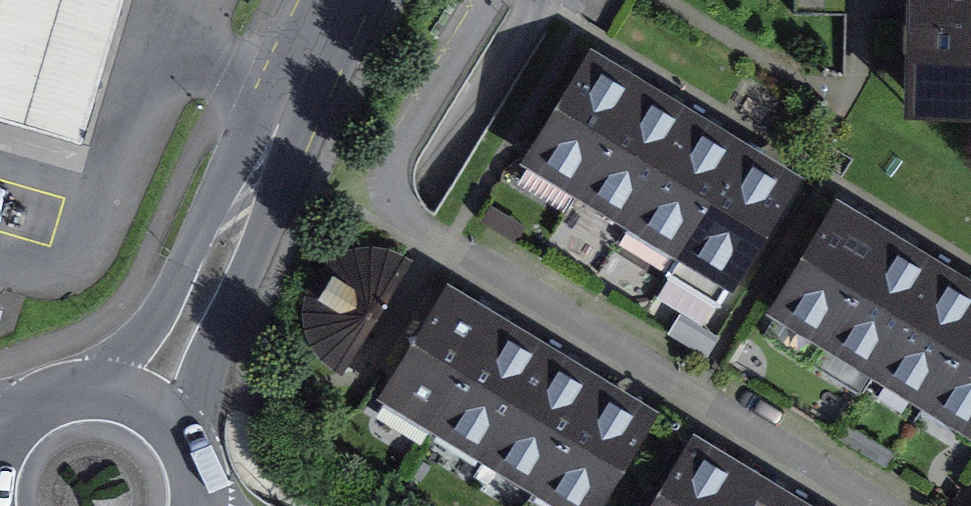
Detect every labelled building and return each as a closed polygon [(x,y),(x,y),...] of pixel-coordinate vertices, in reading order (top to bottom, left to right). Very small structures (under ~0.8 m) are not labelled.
[(4,8),(0,21),(0,96),(96,123),(130,0),(0,0),(0,7),(4,8)] [(970,107),(970,0),(915,0),(916,108),(970,107)] [(531,159),(723,276),(783,178),(764,166),(716,137),(665,106),(612,74),(592,61),(531,159)] [(969,427),(970,423),(970,288),(964,284),(912,253),(862,223),(838,209),(776,313),(969,427)] [(315,315),(317,330),(324,349),(335,361),(348,375),(385,311),(410,268),(397,260),(372,255),(353,258),(335,267),(322,279),(315,299),(315,315)] [(388,396),(567,505),(580,505),(640,409),(626,401),(568,366),(529,342),(483,314),(451,294),(388,396)] [(659,505),(798,505),(775,493),(720,460),(695,445),(659,505)]
